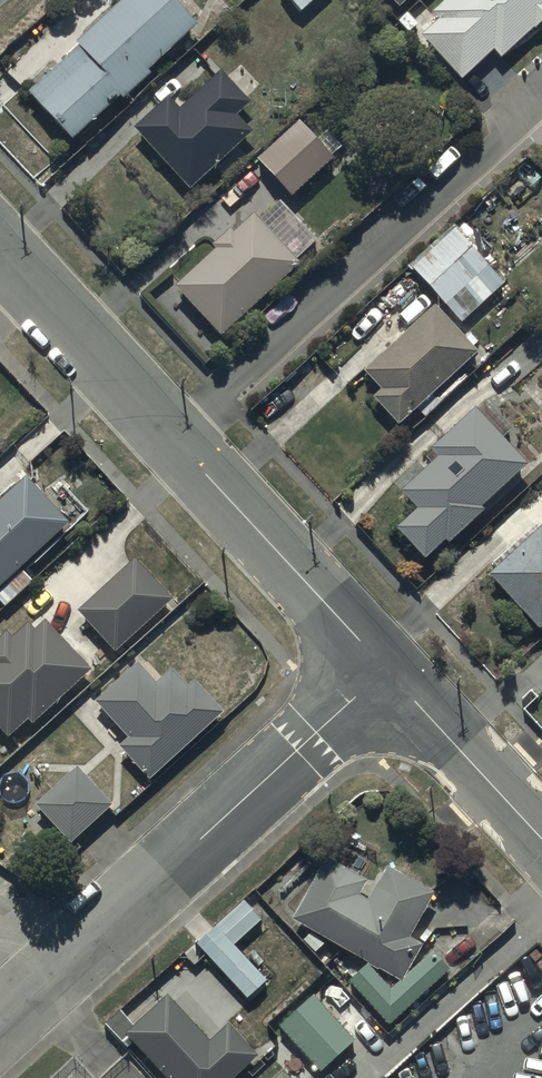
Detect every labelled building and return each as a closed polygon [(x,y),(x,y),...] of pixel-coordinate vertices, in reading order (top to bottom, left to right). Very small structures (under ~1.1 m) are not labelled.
[(170,0),(133,0),(30,98),(74,145),(196,28),(170,0)] [(302,14),(318,0),(290,0),(302,14)] [(437,17),(445,26),(430,41),(464,78),(495,50),(501,57),(541,20),(541,0),(456,0),(437,17)] [(244,107),(221,81),(181,117),(169,103),(138,132),(191,189),(249,136),(232,118),(244,107)] [(334,161),(303,127),(262,163),(293,198),(334,161)] [(318,245),(280,204),(236,245),(231,240),(221,251),(224,254),(182,292),(221,335),(318,245)] [(488,271),(457,237),(417,274),(448,308),(488,271)] [(475,358),(436,316),(368,377),(386,396),(378,404),(399,427),(475,358)] [(522,471),(476,423),(440,457),(446,464),(408,499),(423,514),(401,535),(427,563),(448,543),(450,546),(481,517),(478,513),(522,471)] [(0,495),(0,581),(68,524),(25,473),(0,495)] [(541,536),(493,581),(541,633),(541,536)] [(134,555),(74,603),(111,649),(171,601),(134,555)] [(3,736),(26,715),(33,724),(91,674),(42,617),(31,626),(23,617),(9,629),(4,622),(0,625),(0,733),(3,736)] [(134,656),(91,694),(125,733),(116,741),(147,776),(222,710),(191,675),(184,682),(168,664),(153,677),(134,656)] [(70,763),(32,800),(70,839),(108,803),(70,763)] [(324,853),(289,914),(398,976),(420,939),(408,932),(433,889),(385,862),(366,896),(357,891),(365,877),(324,853)] [(262,922),(244,903),(197,945),(247,1000),(267,982),(234,947),(262,922)] [(364,959),(345,977),(388,1023),(449,966),(431,947),(389,986),(364,959)] [(311,990),(275,1022),(319,1070),(354,1038),(311,990)] [(124,1029),(168,1077),(228,1077),(257,1052),(227,1019),(208,1036),(167,991),(124,1029)]
